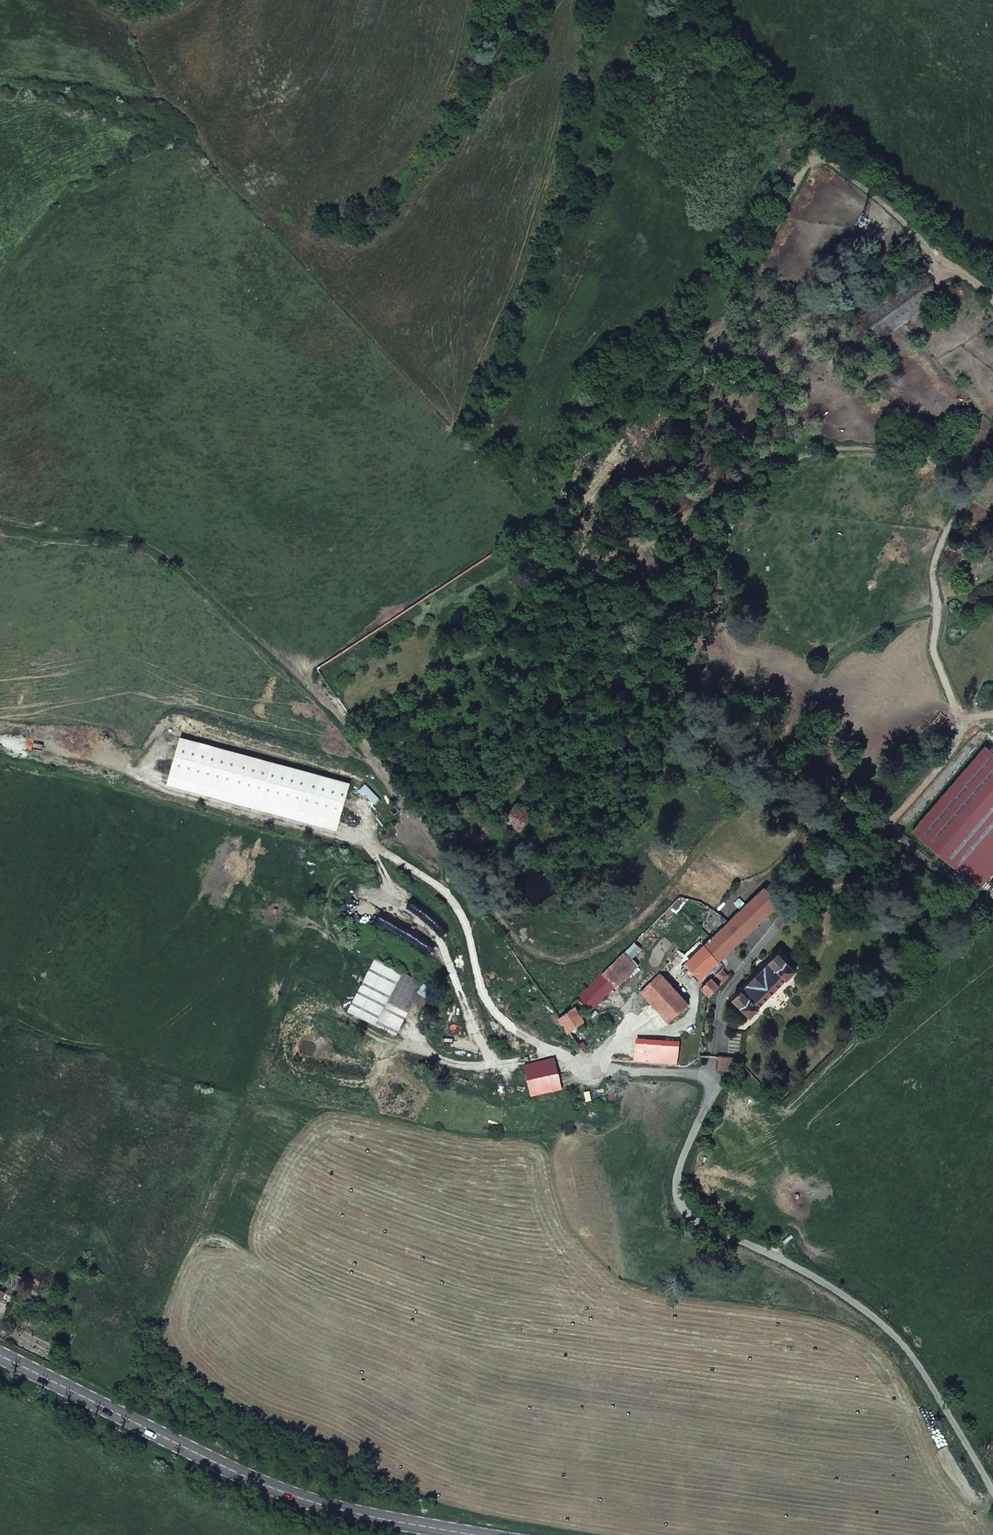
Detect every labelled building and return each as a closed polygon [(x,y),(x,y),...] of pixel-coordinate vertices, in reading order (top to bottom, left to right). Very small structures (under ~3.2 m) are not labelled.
[(859,317),(875,339),(940,290),(925,270),(859,317)] [(181,738),(168,784),(337,830),(350,784),(181,738)] [(913,832),(980,889),(992,873),(992,755),(985,748),(913,832)] [(516,799),(511,816),(528,822),(533,803),(516,799)] [(773,876),(742,908),(722,930),(738,946),(787,890),(773,876)] [(738,946),(722,930),(704,947),(701,944),(697,949),(719,966),(738,946)] [(649,944),(637,931),(616,952),(626,963),(628,964),(649,944)] [(655,974),(681,1006),(698,992),(676,964),(685,953),(680,946),(670,959),(655,974)] [(800,964),(787,950),(784,947),(740,987),(747,996),(755,1005),(764,998),(761,995),(788,970),(790,973),(800,964)] [(379,952),(357,1007),(401,1024),(423,969),(379,952)] [(626,963),(616,952),(606,962),(615,973),(626,963)] [(726,969),(732,976),(742,967),(736,961),(726,969)] [(615,973),(606,962),(588,980),(597,990),(615,973)] [(717,978),(720,983),(722,985),(732,976),(726,969),(723,971),(717,978)] [(599,1008),(584,990),(569,1000),(583,1020),(592,1015),(599,1008)] [(598,1025),(592,1015),(583,1020),(589,1031),(598,1025)] [(620,1043),(618,1046),(619,1048),(686,1059),(685,1039),(642,1032),(640,1043),(626,1041),(623,1041),(620,1043)] [(571,1068),(567,1051),(536,1056),(540,1073),(571,1068)]
